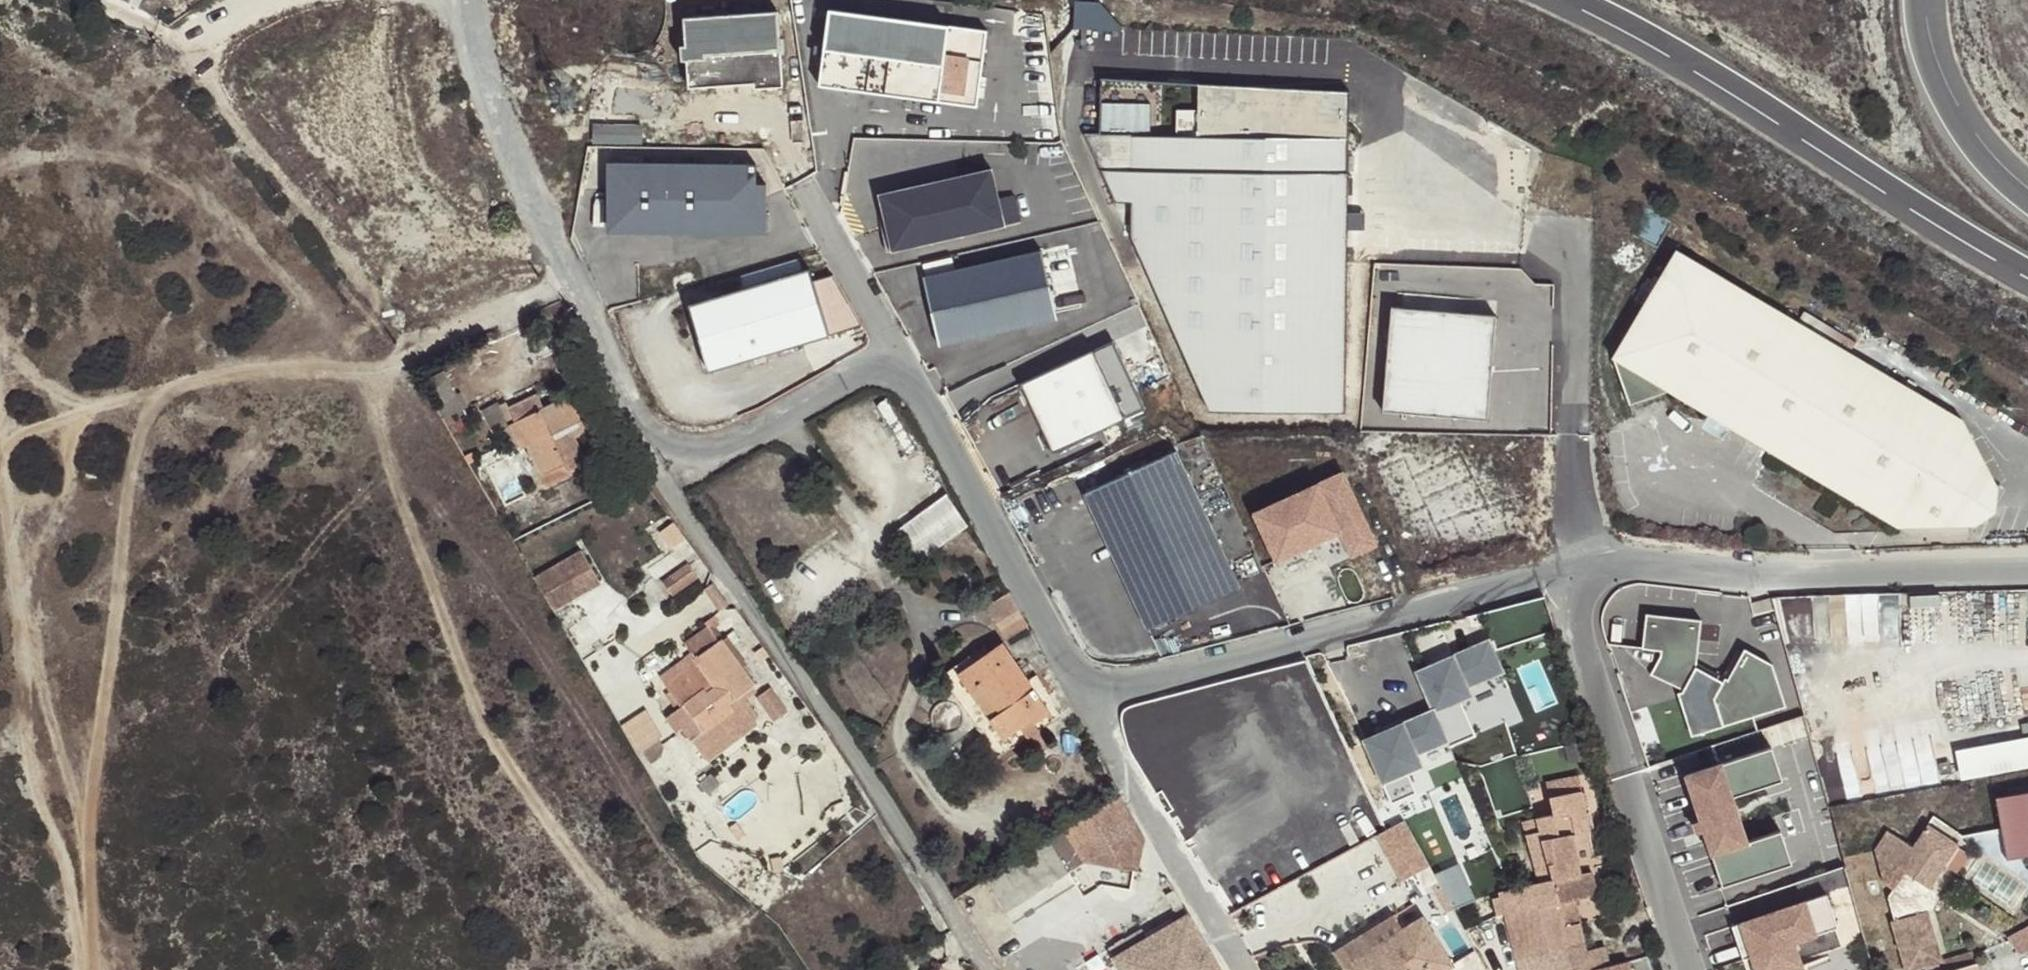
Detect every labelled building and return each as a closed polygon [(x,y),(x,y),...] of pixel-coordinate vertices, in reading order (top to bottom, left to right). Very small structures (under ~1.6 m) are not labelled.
[(1109,2),(1074,1),(1074,27),(1108,28),(1109,2)] [(982,36),(825,18),(816,91),(973,113),(982,36)] [(775,20),(678,28),(684,96),(780,89),(775,20)] [(1345,93),(1195,89),(1194,138),(1082,132),(1112,204),(1127,208),(1127,237),(1207,416),(1346,419),(1345,93)] [(752,166),(600,169),(604,239),(762,240),(762,185),(753,187),(752,166)] [(995,176),(877,199),(889,260),(1007,237),(995,176)] [(1962,418),(1678,249),(1613,355),(1627,396),(1661,384),(1670,389),(1898,527),(1908,511),(1933,526),(1970,525),(1995,483),(1962,418)] [(1038,258),(922,285),(938,353),(1054,326),(1038,258)] [(806,277),(686,312),(706,380),(826,345),(806,277)] [(1495,319),(1390,308),(1380,410),(1484,420),(1495,319)] [(1113,345),(1017,387),(1051,454),(1143,409),(1113,345)] [(440,402),(456,394),(447,378),(432,386),(440,402)] [(1661,384),(1627,396),(1630,403),(1670,389),(1661,384)] [(594,427),(577,393),(544,409),(536,394),(510,407),(516,422),(511,424),(522,447),(527,444),(541,474),(565,463),(568,469),(586,460),(575,436),(594,427)] [(511,424),(516,422),(510,407),(508,404),(500,407),(508,423),(509,425),(511,424)] [(508,423),(500,407),(484,415),(492,431),(508,423)] [(1147,631),(1233,590),(1171,461),(1086,502),(1147,631)] [(565,463),(541,474),(547,485),(570,474),(568,469),(565,463)] [(1342,474),(1249,517),(1272,567),(1334,538),(1351,560),(1379,546),(1342,474)] [(898,533),(917,561),(968,529),(951,504),(898,533)] [(1898,527),(1933,526),(1908,511),(1898,527)] [(540,579),(537,580),(553,608),(556,606),(596,585),(581,556),(540,579)] [(986,607),(1002,632),(1023,617),(1010,593),(986,607)] [(1786,642),(1901,641),(1901,593),(1786,593),(1786,642)] [(1773,609),(1770,599),(1751,604),(1754,615),(1773,609)] [(1002,632),(1007,639),(1027,625),(1023,617),(1002,632)] [(1696,623),(1643,617),(1641,649),(1661,655),(1645,676),(1676,695),(1693,737),(1727,728),(1782,707),(1769,667),(1742,654),(1718,682),(1697,662),(1696,623)] [(758,691),(726,644),(719,648),(707,631),(685,646),(693,658),(697,665),(692,668),(669,684),(686,709),(672,719),(680,731),(686,727),(709,761),(750,732),(734,708),(742,702),(758,691)] [(1032,719),(1035,723),(1051,711),(1003,642),(987,653),(959,672),(1003,738),(1032,719)] [(1487,644),(1410,676),(1428,714),(1361,745),(1383,787),(1390,803),(1410,793),(1406,778),(1420,772),(1417,758),(1448,746),(1433,712),(1473,700),(1466,689),(1505,675),(1487,644)] [(1035,723),(1032,719),(1003,738),(959,672),(987,653),(983,647),(943,675),(999,757),(1027,737),(1028,738),(1040,730),(1035,723)] [(2027,768),(2027,738),(1956,745),(1960,775),(2027,768)] [(1704,830),(1722,887),(1792,864),(1781,831),(1747,841),(1732,796),(1783,780),(1771,746),(1685,775),(1700,818),(1693,820),(1697,833),(1704,830)] [(1547,785),(1551,799),(1578,792),(1575,778),(1547,785)] [(1992,787),(2005,858),(2027,854),(2027,781),(1992,787)] [(1551,799),(1555,814),(1536,819),(1540,833),(1551,881),(1540,884),(1500,893),(1501,897),(1493,899),(1497,915),(1505,913),(1516,969),(1586,969),(1599,948),(1585,948),(1580,923),(1566,927),(1560,903),(1574,900),(1597,895),(1588,859),(1595,857),(1578,792),(1551,799)] [(1145,841),(1121,797),(983,879),(1003,911),(1085,862),(1138,872),(1145,841)] [(1404,821),(1385,831),(1407,878),(1429,867),(1404,821)] [(1875,850),(1884,883),(1893,889),(1888,898),(1895,922),(1892,922),(1905,969),(1911,969),(1924,967),(1937,963),(1942,962),(1928,910),(1924,896),(1929,888),(1958,844),(1927,825),(1912,847),(1887,831),(1875,850)] [(1407,878),(1385,831),(1376,836),(1401,881),(1407,878)] [(1540,884),(1551,881),(1540,833),(1528,835),(1540,884)] [(1439,872),(1456,908),(1478,898),(1461,862),(1439,872)] [(1929,888),(1924,896),(1928,910),(1931,909),(1935,892),(1929,888)] [(1797,967),(1802,966),(1794,942),(1838,927),(1827,893),(1731,926),(1743,959),(1751,956),(1756,969),(1798,969),(1797,967)] [(1560,903),(1566,927),(1580,923),(1574,900),(1560,903)] [(1182,905),(1176,909),(1182,920),(1115,959),(1122,969),(1220,969),(1182,905)] [(1343,948),(1356,969),(1447,969),(1451,968),(1421,918),(1401,930),(1374,947),(1367,934),(1343,948)] [(1374,947),(1401,930),(1394,918),(1367,934),(1374,947)] [(1455,969),(1487,969),(1478,951),(1452,963),(1455,969)] [(1946,960),(1949,969),(1978,969),(1973,953),(1946,960)] [(1595,969),(1642,969),(1640,959),(1595,969)]
